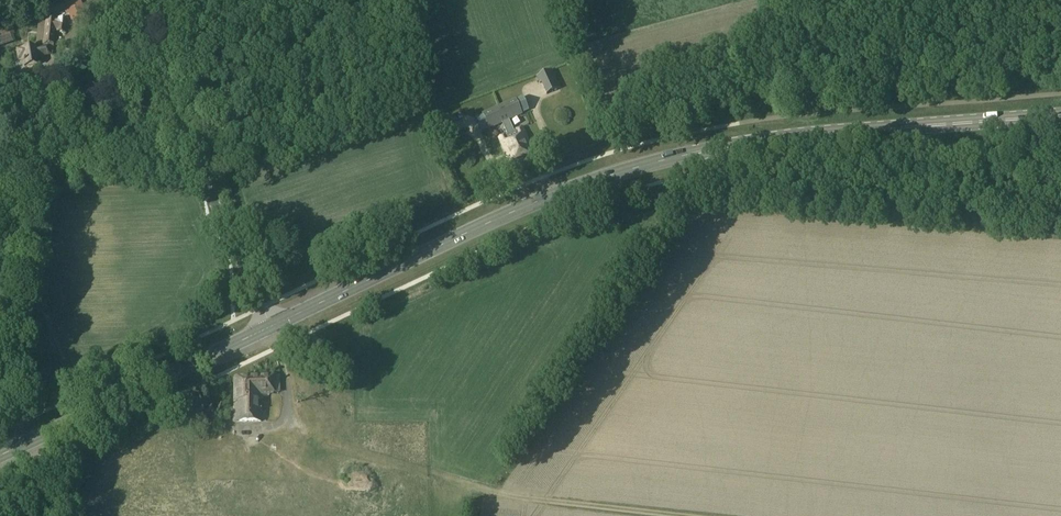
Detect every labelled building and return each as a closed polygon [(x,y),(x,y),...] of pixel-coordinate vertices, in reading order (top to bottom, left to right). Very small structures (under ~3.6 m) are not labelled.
[(69,10),(80,6),(78,0),(66,0),(69,10)] [(57,20),(45,19),(43,43),(53,44),(55,32),(66,33),(68,20),(57,18),(57,20)] [(11,36),(6,24),(4,25),(0,27),(0,40),(11,36)] [(49,55),(49,47),(18,50),(18,59),(23,59),(24,67),(38,65),(37,57),(49,55)] [(551,70),(537,76),(540,83),(542,82),(547,94),(559,89),(551,70)] [(501,108),(521,157),(533,152),(522,128),(516,131),(515,132),(514,131),(514,130),(509,119),(522,114),(522,112),(529,109),(524,99),(517,102),(516,101),(501,108)] [(485,116),(478,119),(483,129),(490,126),(490,127),(503,122),(507,132),(507,133),(508,134),(508,135),(507,135),(500,138),(510,162),(521,157),(501,108),(485,115),(485,116)] [(437,121),(446,139),(458,134),(453,122),(454,121),(451,115),(437,121)] [(261,422),(262,396),(269,396),(269,393),(279,393),(279,378),(257,379),(235,379),(235,423),(261,422)]
